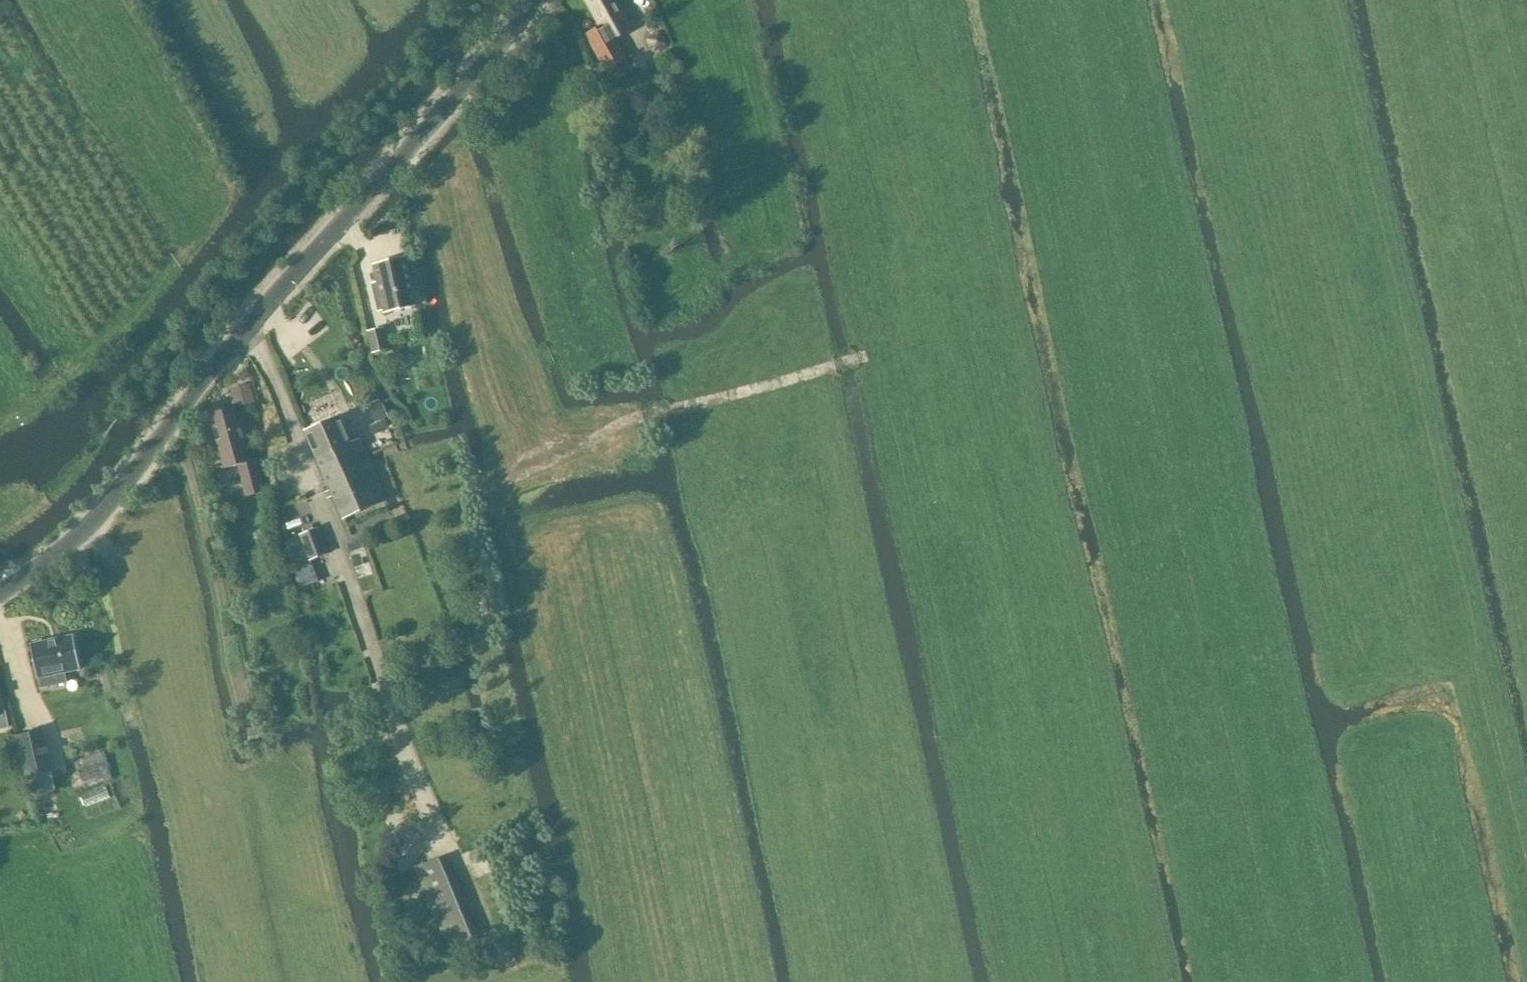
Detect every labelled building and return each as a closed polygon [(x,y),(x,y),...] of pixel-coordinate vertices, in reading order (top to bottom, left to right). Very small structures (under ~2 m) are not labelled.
[(601,26),(586,34),(607,70),(626,60),(614,38),(631,29),(615,0),(586,0),(601,26)] [(413,277),(410,263),(407,264),(406,259),(374,266),(378,282),(373,283),(380,312),(385,311),(385,313),(416,305),(410,277),(413,277)] [(369,333),(373,352),(387,349),(383,329),(369,333)] [(431,426),(428,407),(416,409),(420,428),(430,426),(431,426)] [(211,415),(225,468),(238,465),(246,496),(264,492),(255,460),(249,461),(235,409),(211,415)] [(365,462),(369,460),(360,440),(351,444),(339,417),(305,432),(318,460),(334,453),(338,461),(346,458),(349,464),(363,458),(365,462)] [(386,500),(369,460),(365,462),(363,458),(349,464),(346,458),(338,461),(334,453),(318,460),(343,519),(386,500)] [(329,552),(320,529),(300,536),(308,559),(329,552)] [(73,635),(31,644),(38,679),(39,679),(41,687),(67,682),(65,673),(80,670),(73,635)] [(0,700),(0,730),(10,728),(4,700),(0,700)] [(16,737),(26,778),(28,777),(32,796),(56,791),(51,772),(54,772),(44,730),(16,737)] [(477,940),(444,856),(414,867),(448,951),(477,940)]
